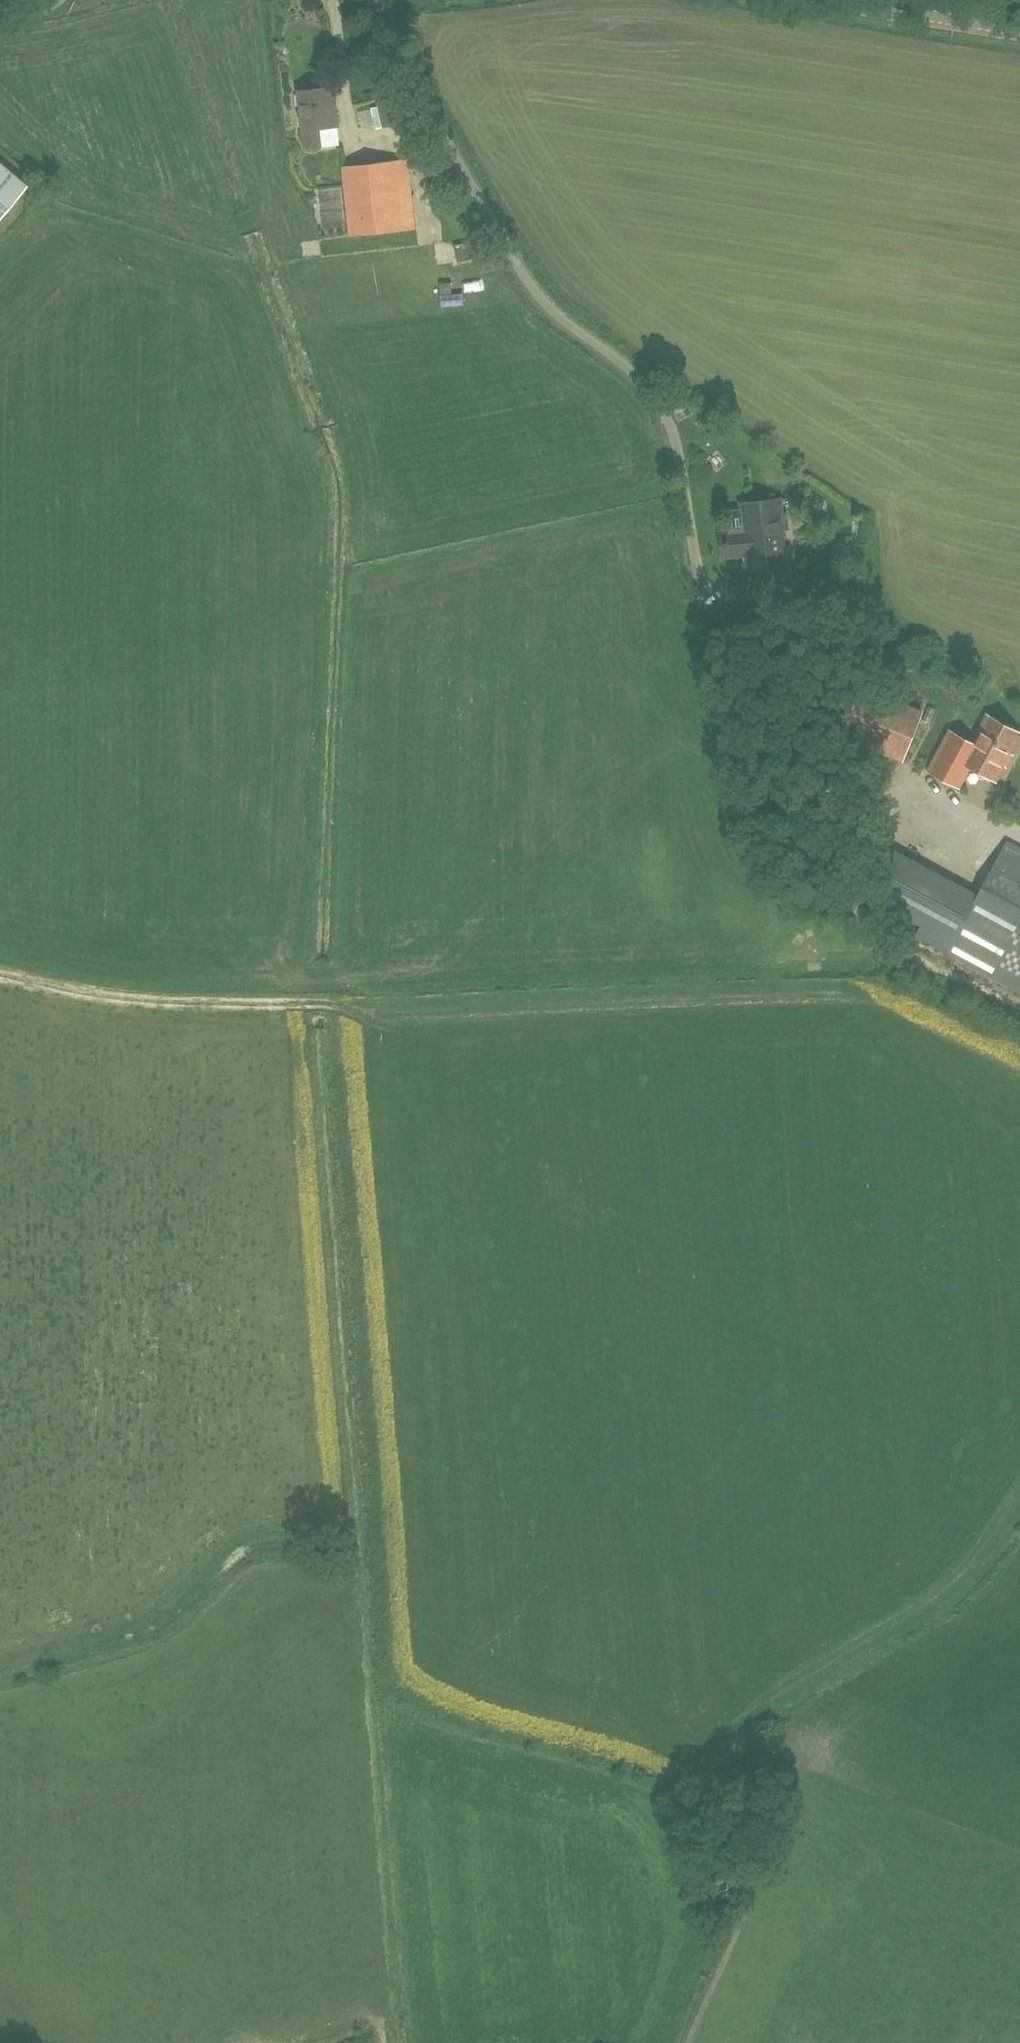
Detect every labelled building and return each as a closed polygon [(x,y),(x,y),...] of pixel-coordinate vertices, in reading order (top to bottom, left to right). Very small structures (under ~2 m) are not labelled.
[(375,89),(383,128),(406,123),(398,84),(375,89)] [(337,125),(336,109),(332,109),(330,89),(299,92),(303,128),(304,128),(306,148),(320,147),(318,127),(337,125)] [(341,167),(348,235),(415,228),(407,160),(341,167)] [(25,184),(0,162),(0,214),(25,184)] [(457,261),(477,256),(473,239),(453,244),(457,261)] [(759,498),(760,501),(741,503),(743,520),(748,519),(749,529),(747,529),(752,569),(774,566),(775,579),(792,577),(788,548),(783,549),(777,499),(775,499),(775,496),(773,494),(761,495),(759,498)] [(900,759),(921,707),(859,682),(838,734),(900,759)] [(950,732),(929,771),(958,786),(969,766),(995,780),(1019,733),(987,716),(973,744),(950,732)] [(1007,842),(976,898),(889,851),(866,893),(935,930),(927,944),(1019,994),(1019,849),(1007,842)]
